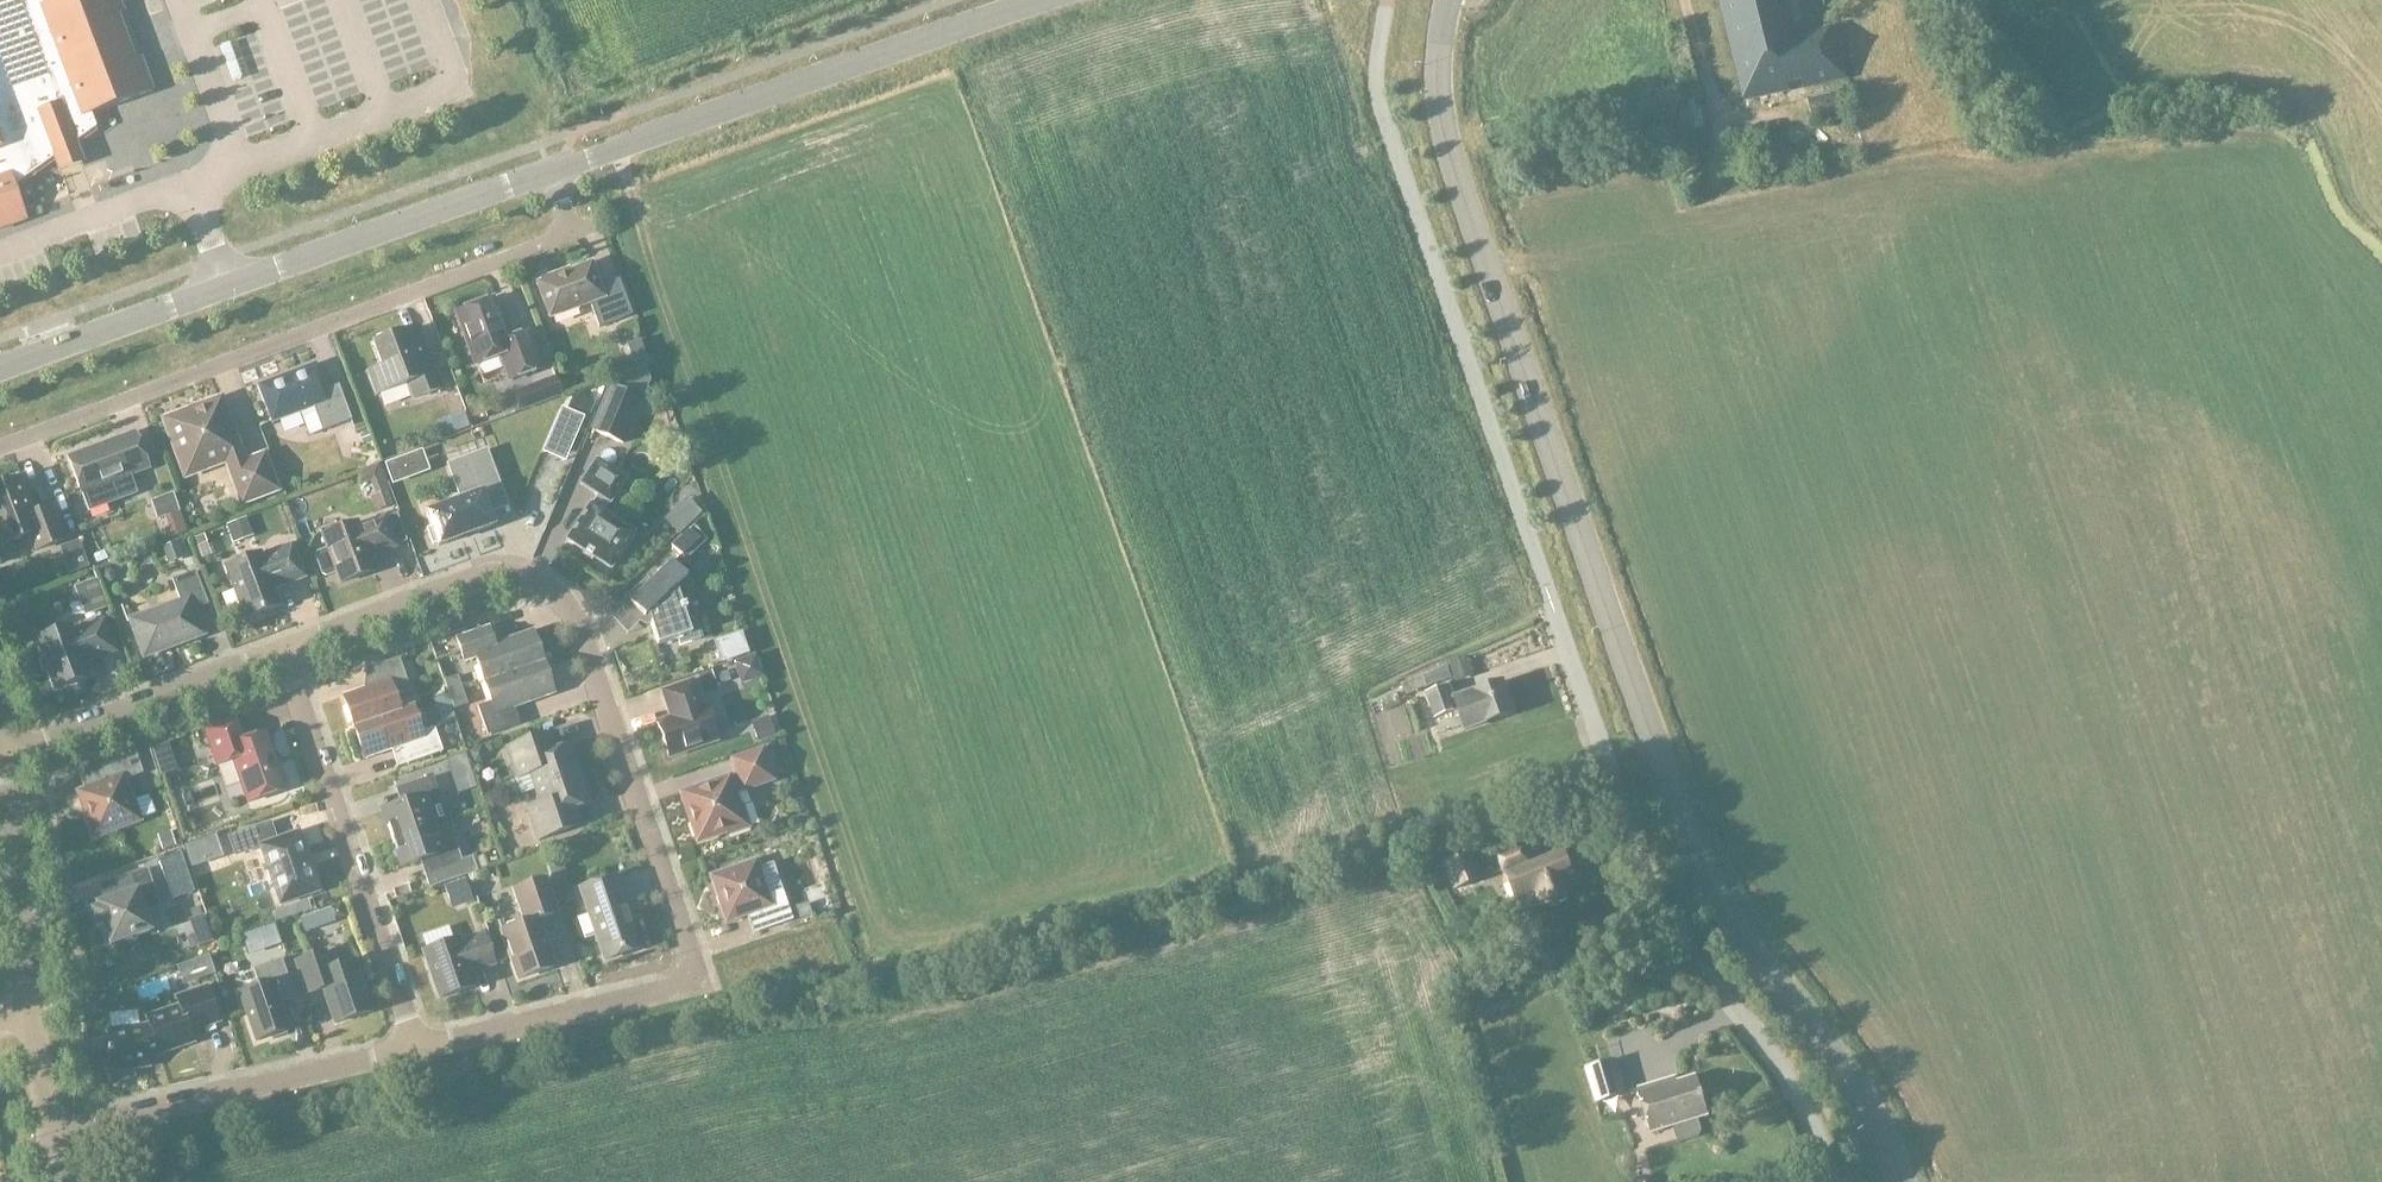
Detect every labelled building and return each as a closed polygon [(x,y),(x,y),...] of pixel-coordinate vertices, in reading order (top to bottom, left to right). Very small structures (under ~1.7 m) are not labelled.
[(25,220),(12,186),(94,128),(89,115),(151,91),(139,58),(132,61),(115,14),(122,12),(117,0),(0,0),(0,229),(25,220)] [(1743,103),(1787,93),(1785,83),(1800,80),(1802,88),(1844,78),(1831,27),(1794,36),(1785,0),(1718,0),(1743,103)] [(1805,98),(1811,121),(1841,113),(1834,90),(1805,98)] [(540,281),(534,283),(548,319),(588,304),(597,328),(630,315),(618,284),(600,291),(590,262),(552,277),(551,274),(539,279),(540,281)] [(491,300),(454,313),(474,365),(498,356),(507,381),(539,369),(525,333),(506,340),(491,300)] [(412,399),(440,388),(417,327),(372,344),(381,367),(367,372),(375,394),(406,383),(412,399)] [(313,366),(257,386),(271,422),(311,407),(320,431),(350,420),(337,386),(322,391),(313,366)] [(554,377),(512,393),(518,411),(561,395),(554,377)] [(622,443),(640,400),(607,387),(589,430),(622,443)] [(218,401),(165,421),(181,466),(200,459),(203,468),(226,459),(230,469),(229,470),(241,501),(273,489),(261,458),(241,465),(237,455),(238,455),(218,401)] [(581,419),(559,409),(545,443),(566,452),(581,419)] [(133,433),(66,458),(80,494),(86,511),(134,493),(128,476),(146,469),(133,433)] [(340,435),(338,453),(359,456),(362,438),(340,435)] [(485,450),(454,462),(461,483),(473,478),(476,487),(496,480),(485,450)] [(588,504),(564,540),(609,569),(632,534),(601,513),(607,503),(608,503),(624,480),(594,460),(579,484),(596,495),(589,505),(588,504)] [(376,466),(355,473),(359,482),(370,478),(377,495),(385,492),(376,466)] [(0,485),(0,546),(28,535),(34,551),(63,540),(50,507),(33,514),(19,478),(0,485)] [(436,546),(492,526),(480,492),(424,513),(430,528),(425,530),(431,544),(435,543),(436,546)] [(171,493),(149,501),(155,519),(178,511),(171,493)] [(186,532),(178,511),(163,517),(167,527),(162,529),(165,540),(186,532)] [(326,576),(335,572),(339,583),(373,570),(368,557),(393,547),(382,518),(357,527),(355,523),(321,536),(325,547),(317,550),(314,557),(320,573),(326,576)] [(684,560),(705,540),(691,525),(670,544),(684,560)] [(87,568),(78,541),(58,548),(68,575),(87,568)] [(223,567),(242,619),(279,605),(273,590),(303,578),(290,544),(260,555),(259,553),(223,567)] [(670,562),(628,602),(643,618),(646,615),(656,645),(676,639),(678,646),(699,639),(692,618),(685,620),(682,611),(685,610),(683,604),(680,605),(674,588),(685,578),(670,562)] [(179,602),(129,621),(143,656),(201,635),(192,610),(206,605),(194,572),(171,580),(179,602)] [(67,627),(36,639),(42,655),(39,661),(43,670),(48,672),(54,689),(86,677),(81,663),(112,651),(101,622),(70,634),(67,627)] [(474,658),(483,683),(541,663),(530,632),(493,645),(487,628),(455,639),(463,662),(474,658)] [(747,649),(729,658),(740,679),(758,670),(747,649)] [(341,696),(352,728),(411,708),(410,707),(398,711),(393,697),(409,691),(397,658),(364,670),(370,687),(341,696)] [(552,694),(541,663),(483,683),(489,703),(476,707),(486,736),(518,725),(512,708),(552,694)] [(1400,686),(1405,696),(1427,688),(1422,676),(1400,686)] [(690,682),(660,692),(669,718),(655,723),(667,757),(715,741),(703,706),(699,708),(690,682)] [(1448,684),(1424,693),(1434,720),(1456,712),(1464,732),(1514,714),(1502,682),(1454,700),(1448,684)] [(454,687),(456,705),(470,704),(468,686),(454,687)] [(435,717),(450,713),(443,688),(428,692),(435,717)] [(273,703),(258,705),(260,724),(275,722),(273,703)] [(417,727),(411,708),(352,728),(363,759),(390,750),(395,767),(441,752),(433,728),(425,730),(417,727)] [(756,743),(774,737),(766,716),(749,723),(756,743)] [(234,721),(204,731),(216,766),(232,760),(246,803),(283,791),(263,733),(241,741),(234,721)] [(528,775),(533,790),(579,774),(569,745),(542,754),(536,737),(504,748),(514,779),(528,775)] [(727,778),(680,794),(696,841),(725,832),(726,835),(748,828),(741,807),(737,808),(732,793),(741,790),(771,780),(761,751),(731,761),(736,776),(727,779),(727,778)] [(107,781),(76,793),(93,837),(137,821),(137,819),(154,813),(147,795),(130,801),(123,781),(142,774),(133,752),(101,764),(107,781)] [(589,803),(579,774),(533,790),(538,805),(525,810),(535,841),(568,830),(562,813),(589,803)] [(380,811),(390,839),(432,825),(449,819),(443,803),(440,804),(431,777),(400,788),(405,802),(380,811)] [(460,863),(451,836),(450,833),(453,832),(449,819),(432,825),(390,839),(400,867),(424,859),(429,874),(460,863)] [(268,824),(228,838),(234,856),(258,847),(278,905),(317,892),(309,868),(310,868),(305,855),(297,832),(274,840),(268,824)] [(165,865),(178,859),(165,825),(152,830),(165,865)] [(1521,848),(1496,858),(1513,900),(1535,891),(1542,908),(1570,897),(1563,880),(1572,877),(1562,851),(1526,866),(1525,863),(1526,862),(1521,848)] [(1443,864),(1443,865),(1428,871),(1433,884),(1449,878),(1454,890),(1483,879),(1472,852),(1443,864)] [(751,914),(757,932),(791,921),(780,891),(771,863),(757,868),(755,860),(708,877),(724,923),(751,914)] [(144,871),(108,883),(114,899),(95,905),(96,909),(90,911),(95,927),(102,924),(103,928),(102,933),(104,937),(107,940),(109,945),(113,943),(116,952),(135,946),(132,937),(148,931),(141,911),(156,906),(144,871)] [(614,876),(578,888),(603,960),(639,948),(631,927),(629,928),(621,904),(623,903),(614,876)] [(451,909),(471,902),(463,879),(442,886),(451,909)] [(523,924),(500,931),(517,980),(552,967),(536,920),(556,913),(544,879),(511,890),(523,924)] [(457,939),(421,951),(438,999),(474,986),(469,973),(493,965),(482,935),(458,943),(457,939)] [(324,952),(294,962),(305,995),(321,989),(333,1024),(370,1012),(353,961),(330,969),(324,952)] [(251,969),(257,986),(238,993),(255,1042),(287,1030),(275,997),(291,991),(280,960),(251,969)] [(109,1061),(102,1063),(109,1084),(131,1076),(129,1069),(146,1067),(144,1054),(156,1050),(157,1054),(191,1042),(187,1032),(216,1021),(204,987),(174,998),(177,1006),(145,1017),(148,1027),(141,1029),(141,1027),(138,1027),(136,1010),(107,1013),(110,1031),(106,1031),(108,1049),(105,1049),(105,1054),(109,1054),(109,1061)] [(1615,1058),(1583,1068),(1593,1103),(1626,1094),(1615,1058)] [(1637,1091),(1650,1135),(1673,1128),(1676,1138),(1681,1142),(1698,1137),(1700,1131),(1697,1120),(1707,1117),(1695,1079),(1664,1088),(1662,1083),(1637,1091)]
